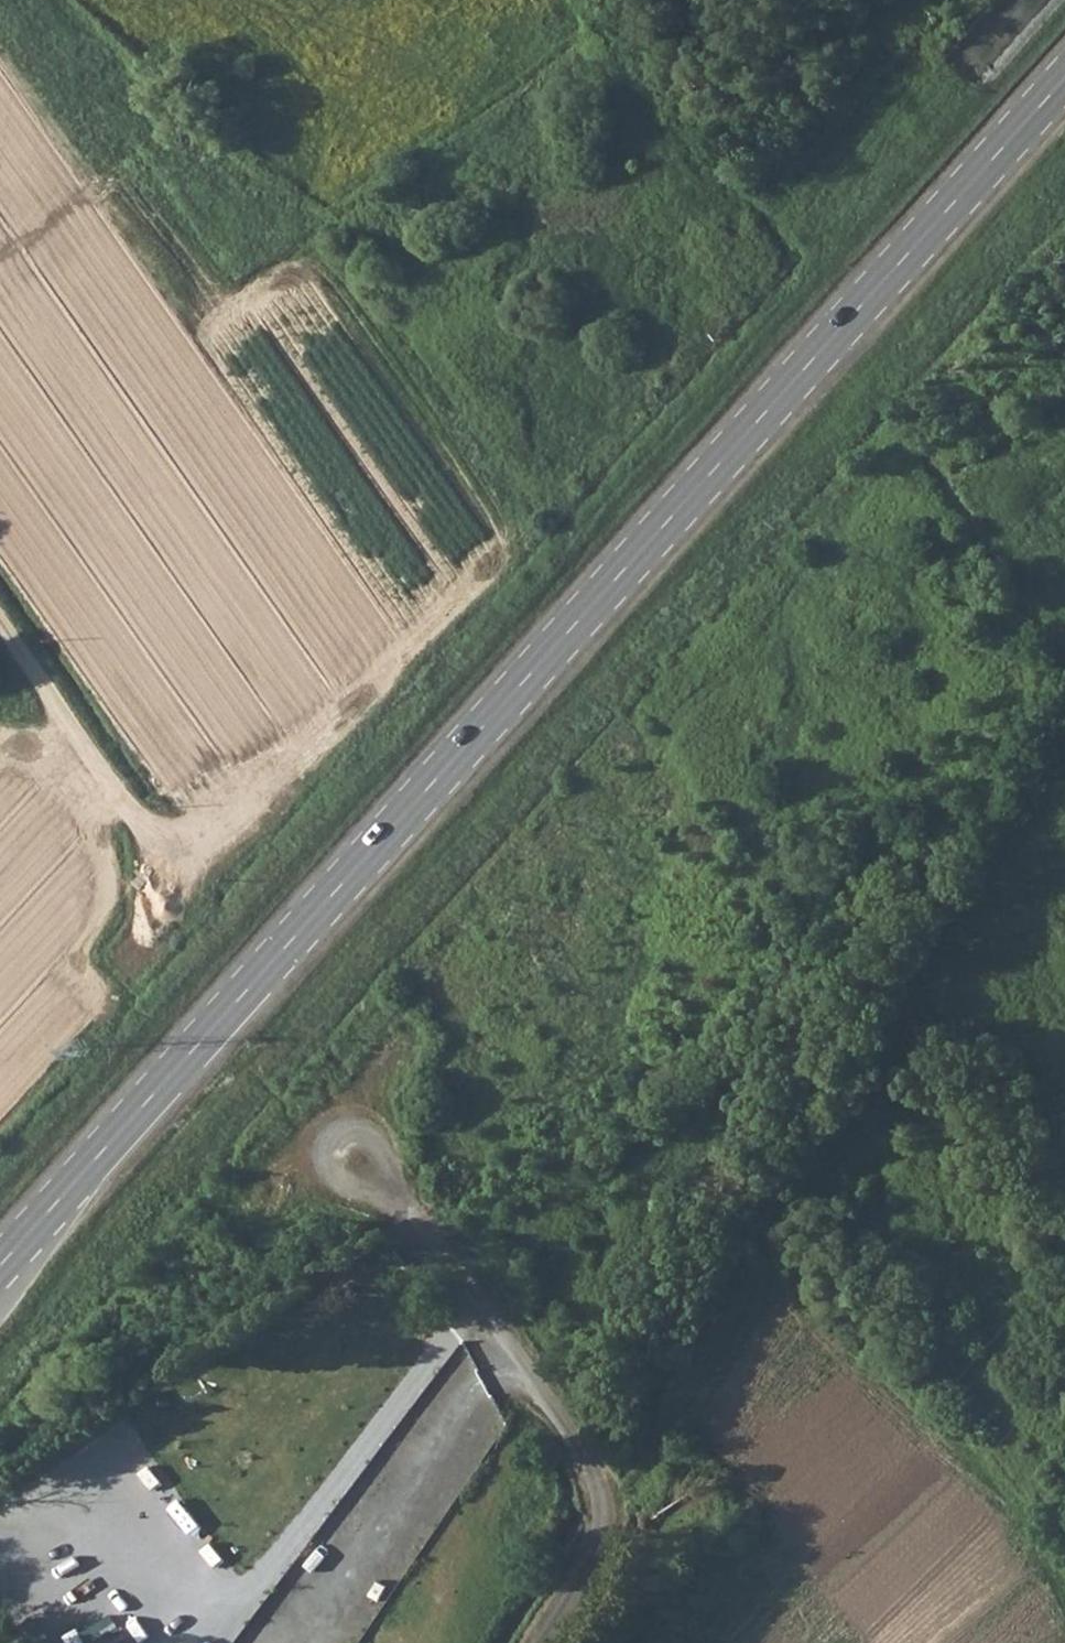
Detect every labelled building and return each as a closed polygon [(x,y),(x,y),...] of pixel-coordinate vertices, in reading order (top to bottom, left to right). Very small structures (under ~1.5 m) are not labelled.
[(74,1642),(135,1642),(115,1610),(70,1637),(74,1642)]
